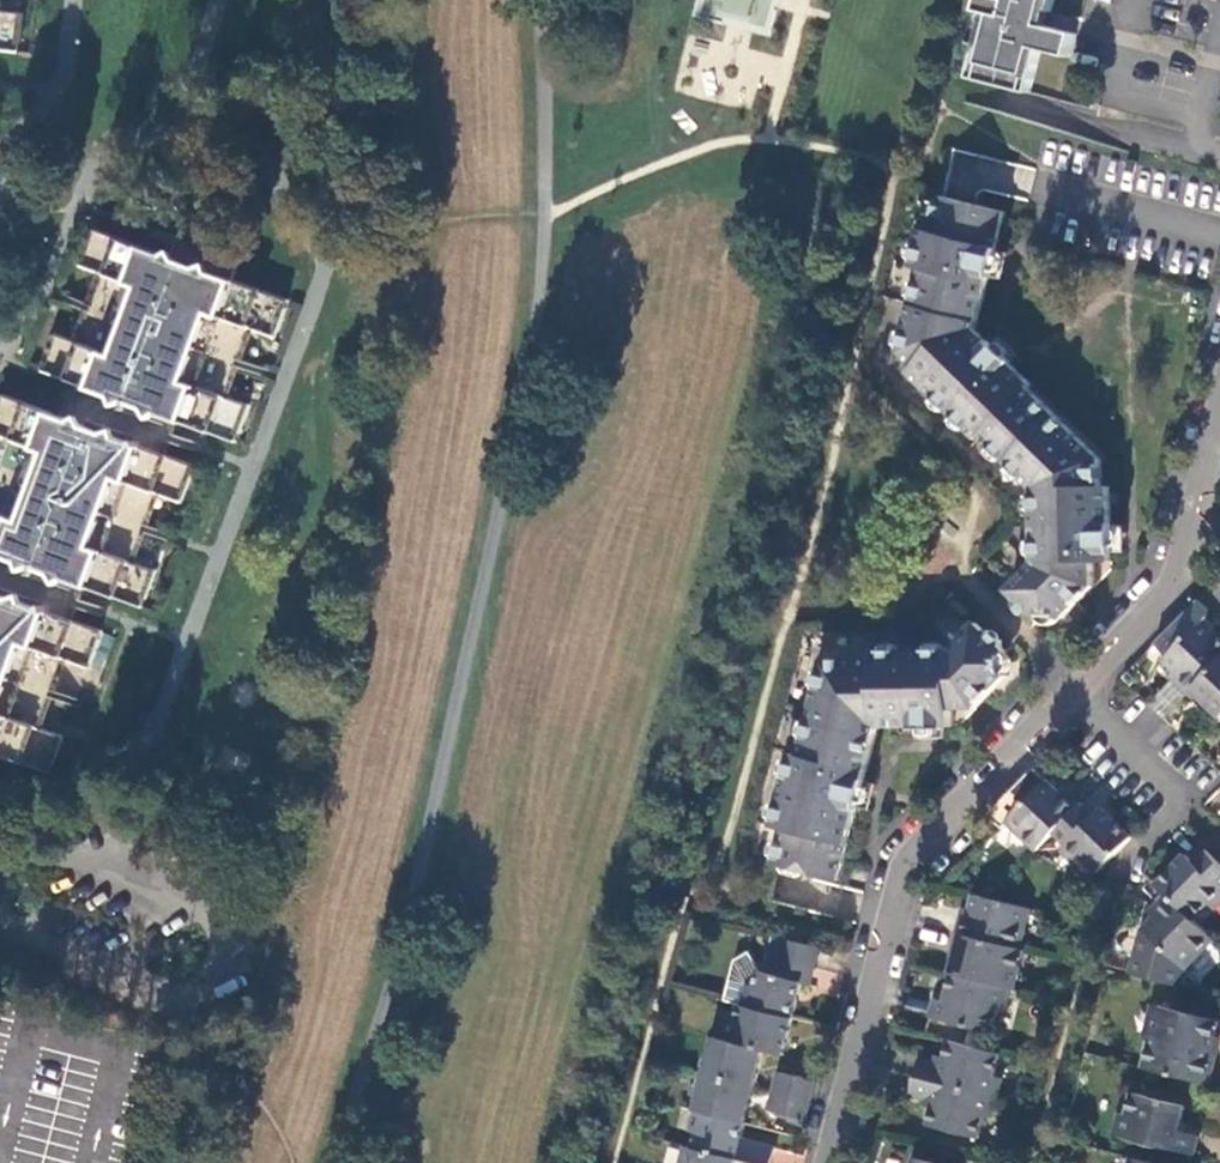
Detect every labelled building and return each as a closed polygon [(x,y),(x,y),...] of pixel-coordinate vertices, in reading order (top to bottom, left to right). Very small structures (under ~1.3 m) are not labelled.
[(19,53),(23,15),(1,13),(2,0),(0,0),(0,51),(19,53)] [(975,46),(981,48),(973,79),(1014,90),(1032,95),(1044,51),(1072,58),(1078,36),(1049,28),(1056,0),(987,0),(975,46)] [(963,203),(943,198),(942,201),(938,217),(928,215),(915,269),(922,271),(902,353),(917,368),(912,374),(980,441),(982,438),(1036,489),(1036,566),(1010,592),(1040,621),(1045,616),(1059,616),(1063,620),(1095,588),(1095,564),(1112,564),(1112,553),(1112,527),(1112,486),(1103,487),(1102,460),(1030,389),(1033,386),(977,331),(1006,213),(963,203)] [(173,259),(97,232),(84,267),(104,274),(79,343),(59,336),(45,371),(75,383),(63,416),(4,394),(0,406),(0,435),(12,439),(0,471),(0,752),(50,770),(64,735),(43,727),(70,658),(89,666),(102,631),(72,619),(85,585),(143,607),(157,569),(136,561),(161,495),(181,502),(195,466),(166,455),(179,420),(237,442),(250,407),(230,399),(256,330),(275,337),(289,301),(235,282),(173,259)] [(243,259),(182,237),(173,259),(235,282),(243,259)] [(1124,528),(1112,527),(1112,553),(1124,553),(1124,528)] [(1164,665),(1179,680),(1175,684),(1189,698),(1219,667),(1219,637),(1205,623),(1207,621),(1207,613),(1197,603),(1155,648),(1168,660),(1164,665)] [(774,866),(839,882),(879,730),(953,728),(954,712),(977,709),(1009,677),(1005,673),(1005,658),(1009,653),(979,624),(952,651),(877,652),(877,660),(826,661),(802,756),(793,754),(775,828),(783,830),(774,866)] [(1189,698),(1202,710),(1205,707),(1219,721),(1219,667),(1189,698)] [(1177,714),(1180,689),(1158,687),(1155,711),(1177,714)] [(1053,836),(1081,808),(1067,795),(1063,800),(1048,786),(1008,827),(1036,854),(1053,836)] [(1094,820),(1081,808),(1053,836),(1068,850),(1082,863),(1097,877),(1132,841),(1101,812),(1094,820)] [(1075,870),(1082,863),(1068,850),(1061,857),(1075,870)] [(1208,854),(1196,866),(1187,858),(1158,889),(1169,899),(1193,922),(1208,907),(1219,895),(1219,866),(1208,854)] [(1208,907),(1217,915),(1219,912),(1219,895),(1208,907)] [(1002,905),(973,898),(968,919),(963,917),(958,936),(1020,952),(1030,913),(1002,905)] [(1144,933),(1133,978),(1181,990),(1185,973),(1215,943),(1193,922),(1169,899),(1154,913),(1159,918),(1144,933)] [(1020,952),(958,936),(954,954),(958,955),(953,976),(1007,990),(1015,992),(1024,954),(1020,952)] [(820,951),(786,942),(782,961),(815,970),(820,951)] [(735,965),(726,1005),(730,1006),(740,1008),(744,1009),(792,1022),(801,987),(810,989),(815,970),(782,961),(777,978),(760,974),(749,957),(735,965)] [(1007,990),(953,976),(945,1004),(936,1002),(931,1020),(995,1036),(1007,990)] [(1151,1044),(1161,1008),(1155,1006),(1145,1043),(1151,1044)] [(744,1009),(740,1008),(738,1018),(727,1015),(720,1042),(764,1054),(783,1058),(792,1022),(744,1009)] [(1144,1071),(1209,1087),(1218,1056),(1212,1055),(1219,1025),(1219,1024),(1161,1008),(1151,1044),(1144,1071)] [(720,1042),(716,1041),(707,1078),(754,1090),(764,1054),(720,1042)] [(1002,1057),(949,1044),(943,1067),(920,1062),(916,1080),(956,1091),(990,1099),(996,1079),(1002,1057)] [(775,1095),(811,1104),(816,1085),(780,1076),(775,1095)] [(754,1090),(707,1078),(697,1114),(745,1126),(754,1090)] [(990,1099),(999,1102),(1005,1082),(996,1079),(990,1099)] [(956,1091),(916,1080),(911,1098),(934,1104),(928,1128),(979,1141),(985,1118),(990,1099),(956,1091)] [(770,1113),(806,1122),(811,1104),(775,1095),(770,1113)] [(1128,1117),(1122,1139),(1194,1158),(1199,1139),(1180,1134),(1186,1109),(1134,1096),(1128,1117)] [(994,1120),(999,1102),(990,1099),(985,1118),(994,1120)] [(697,1114),(692,1134),(698,1136),(694,1151),(739,1162),(773,1162),(776,1151),(743,1142),(747,1127),(745,1126),(697,1114)] [(1115,1137),(1122,1139),(1128,1117),(1120,1115),(1115,1137)] [(688,1150),(685,1162),(739,1162),(694,1151),(688,1150)]
